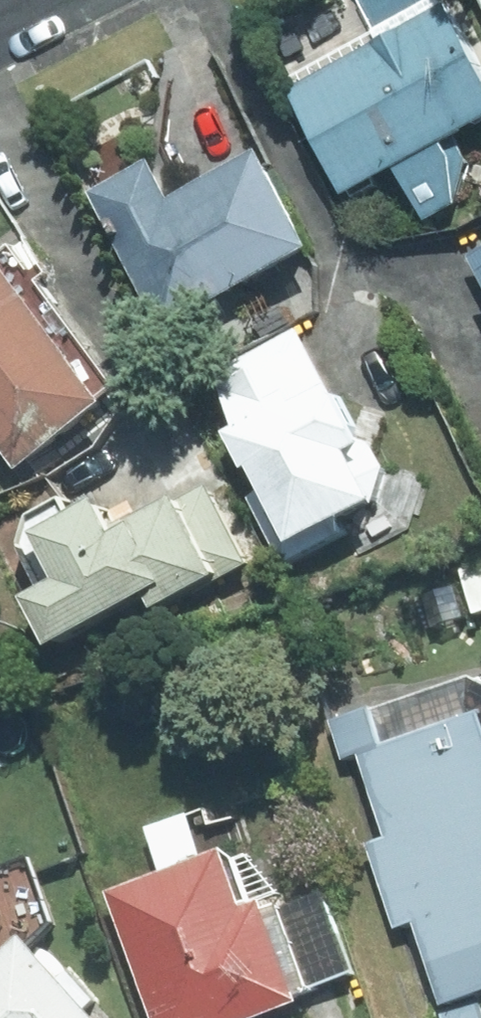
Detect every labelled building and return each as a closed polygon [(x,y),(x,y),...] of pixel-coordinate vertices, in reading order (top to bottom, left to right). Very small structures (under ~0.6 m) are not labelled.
[(464,1),(295,91),(355,204),(408,176),(436,228),(472,209),(471,143),(480,137),(480,32),(464,1)] [(340,255),(283,143),(185,192),(166,156),(103,188),(178,336),(340,255)] [(0,244),(0,422),(38,471),(125,403),(0,244)] [(338,392),(307,330),(239,365),(262,410),(239,422),(304,547),(401,498),(379,455),(392,448),(358,382),(338,392)] [(90,515),(79,495),(38,515),(33,548),(85,642),(168,596),(177,611),(260,565),(217,489),(142,531),(123,497),(90,515)] [(408,966),(480,944),(480,708),(460,636),(322,677),(408,966)] [(156,827),(174,876),(121,895),(163,1017),(267,1017),(318,1001),(314,990),(366,973),(341,899),(288,917),(281,897),(254,906),(236,854),(217,860),(200,812),(156,827)] [(45,941),(66,920),(50,871),(0,890),(0,1017),(121,1017),(45,941)]
